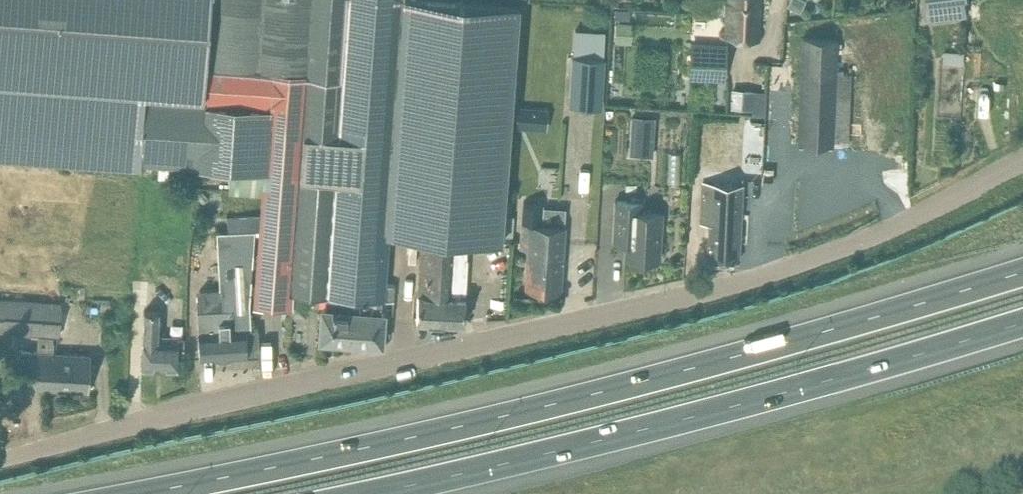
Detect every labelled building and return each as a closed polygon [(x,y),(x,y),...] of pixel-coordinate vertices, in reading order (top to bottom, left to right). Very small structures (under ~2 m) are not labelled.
[(727,38),(758,39),(760,0),(728,0),(727,38)] [(788,5),(799,11),(805,1),(804,0),(791,0),(788,5)] [(971,15),(971,0),(932,0),(932,16),(971,15)] [(616,22),(614,41),(630,43),(632,24),(616,22)] [(833,146),(836,71),(837,39),(802,37),(798,144),(833,146)] [(728,45),(690,42),(688,79),(725,82),(728,45)] [(572,55),(570,104),(603,106),(606,56),(572,55)] [(767,92),(732,89),(730,108),(748,109),(747,113),(765,115),(767,92)] [(519,104),(518,126),(547,130),(549,107),(519,104)] [(631,118),(630,142),(653,143),(654,119),(631,118)] [(762,166),(762,179),(774,180),(774,166),(762,166)] [(599,189),(600,174),(588,174),(587,189),(599,189)] [(709,224),(708,260),(738,261),(741,185),(703,183),(701,224),(709,224)] [(626,259),(660,260),(662,213),(641,212),(642,202),(616,201),(614,241),(615,242),(615,235),(625,236),(625,239),(627,242),(626,259)] [(561,292),(562,272),(566,226),(542,224),(543,204),(524,203),(522,229),(521,249),(528,249),(525,289),(561,292)] [(258,329),(251,329),(249,304),(255,230),(217,232),(220,289),(196,290),(199,332),(198,332),(200,358),(259,355),(258,329)] [(467,239),(424,235),(421,235),(416,320),(464,323),(468,259),(466,259),(467,239)] [(354,298),(327,296),(326,309),(322,308),(320,340),(351,342),(354,298)] [(381,299),(354,298),(351,342),(382,344),(384,313),(381,313),(381,299)] [(91,354),(91,351),(52,350),(53,336),(59,336),(60,303),(0,300),(0,329),(11,330),(10,366),(8,386),(89,391),(90,371),(91,354)] [(183,356),(183,337),(156,336),(157,312),(144,312),(142,349),(142,369),(176,370),(177,356),(183,356)]
